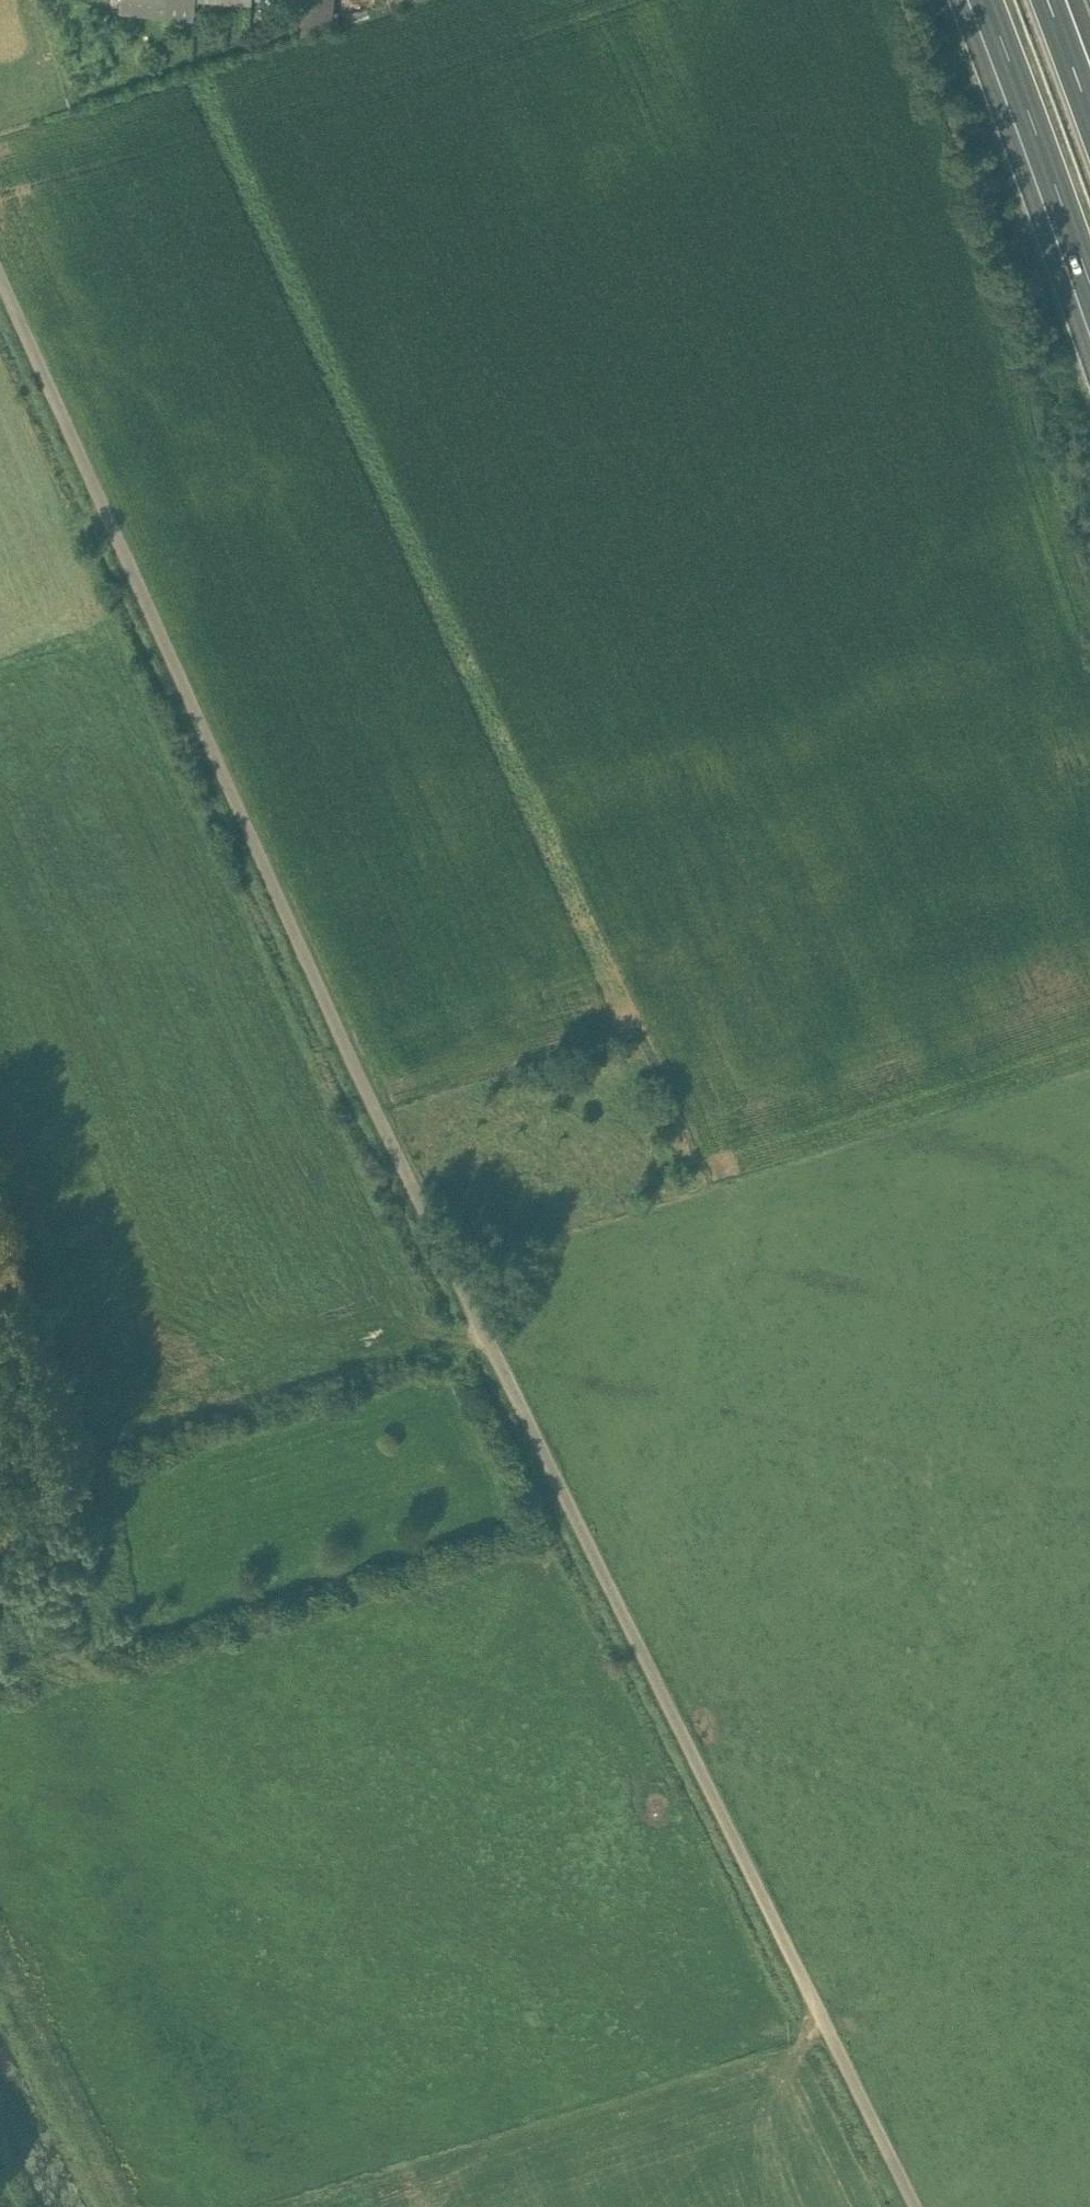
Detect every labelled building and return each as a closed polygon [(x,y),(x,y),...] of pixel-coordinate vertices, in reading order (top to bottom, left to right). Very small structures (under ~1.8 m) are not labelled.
[(120,10),(194,18),(196,0),(121,0),(120,10)]
